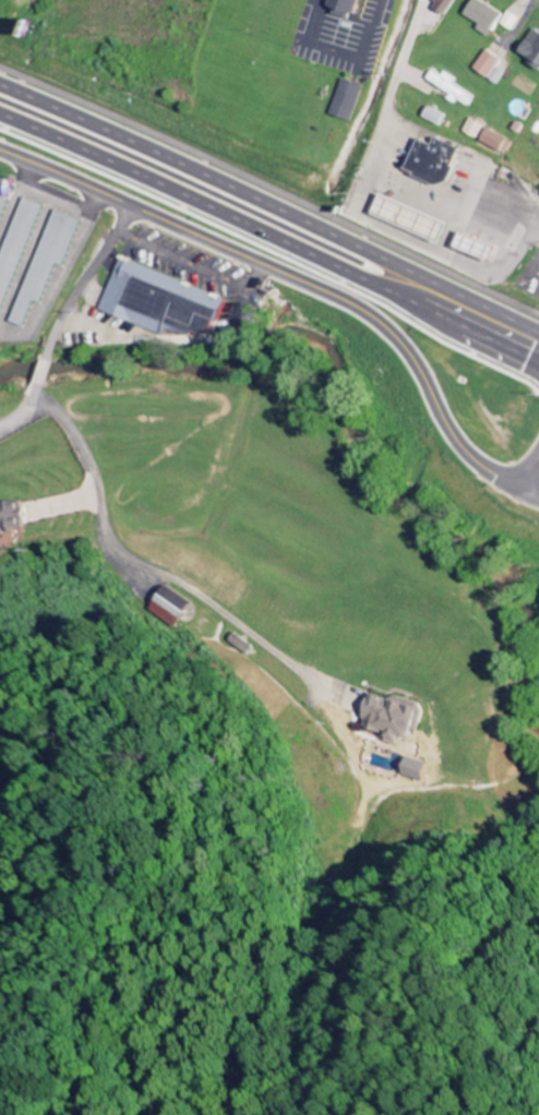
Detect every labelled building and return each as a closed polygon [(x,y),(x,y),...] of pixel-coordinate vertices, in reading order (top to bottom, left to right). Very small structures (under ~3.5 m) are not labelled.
[(359,14),(362,0),(331,0),(329,8),(359,14)] [(447,16),(455,0),(437,0),(433,8),(447,16)] [(479,0),(473,0),(464,15),(479,25),(476,29),(488,37),(502,15),(479,0)] [(500,25),(511,30),(517,16),(506,12),(500,25)] [(534,28),(518,54),(538,67),(538,31),(534,28)] [(501,60),(486,50),(474,69),(488,79),(501,60)] [(466,107),(473,97),(453,84),(456,80),(444,72),(442,77),(433,71),(426,81),(457,102),(458,101),(466,107)] [(351,121),(363,85),(341,79),(330,114),(351,121)] [(422,119),(438,127),(444,116),(428,107),(422,119)] [(461,133),(475,140),(482,125),(468,119),(461,133)] [(507,140),(486,129),(479,143),(500,153),(507,140)] [(410,173),(451,186),(463,147),(438,140),(436,144),(420,140),(410,173)] [(445,242),(453,223),(387,196),(379,215),(445,242)] [(45,205),(24,197),(0,265),(0,328),(45,205)] [(45,304),(59,264),(68,267),(84,220),(55,210),(16,323),(28,327),(37,301),(45,304)] [(463,246),(494,262),(500,249),(474,235),(470,243),(466,241),(463,246)] [(105,312),(169,335),(172,327),(184,331),(186,324),(192,327),(193,324),(218,333),(231,297),(124,258),(105,312)] [(22,529),(23,502),(0,501),(0,529),(22,529)] [(187,606),(162,587),(151,601),(176,620),(187,606)] [(174,620),(150,602),(143,611),(167,630),(174,620)] [(425,705),(374,693),(365,727),(391,733),(389,741),(401,744),(402,738),(416,741),(425,705)] [(400,775),(421,784),(428,766),(407,758),(400,775)]
